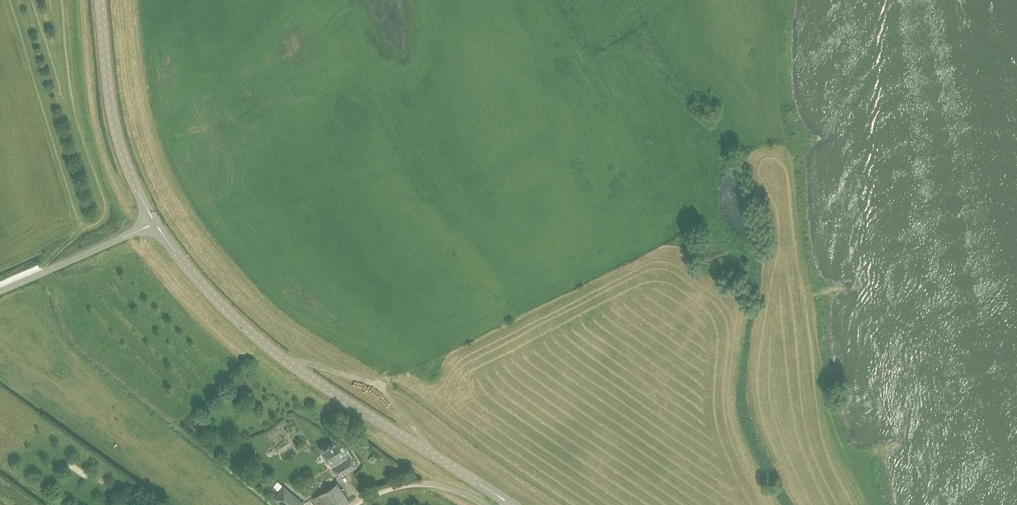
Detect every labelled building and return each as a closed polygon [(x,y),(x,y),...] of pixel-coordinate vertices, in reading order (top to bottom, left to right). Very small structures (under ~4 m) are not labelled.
[(332,443),(348,469),(357,464),(341,438),(332,443)] [(337,476),(348,469),(332,443),(321,450),(337,476)] [(380,452),(377,451),(374,452),(372,455),(373,458),(376,460),(379,459),(381,456),(380,452)] [(338,482),(312,498),(317,504),(342,504),(350,500),(338,482)] [(285,504),(301,504),(303,502),(293,495),(285,504)]
